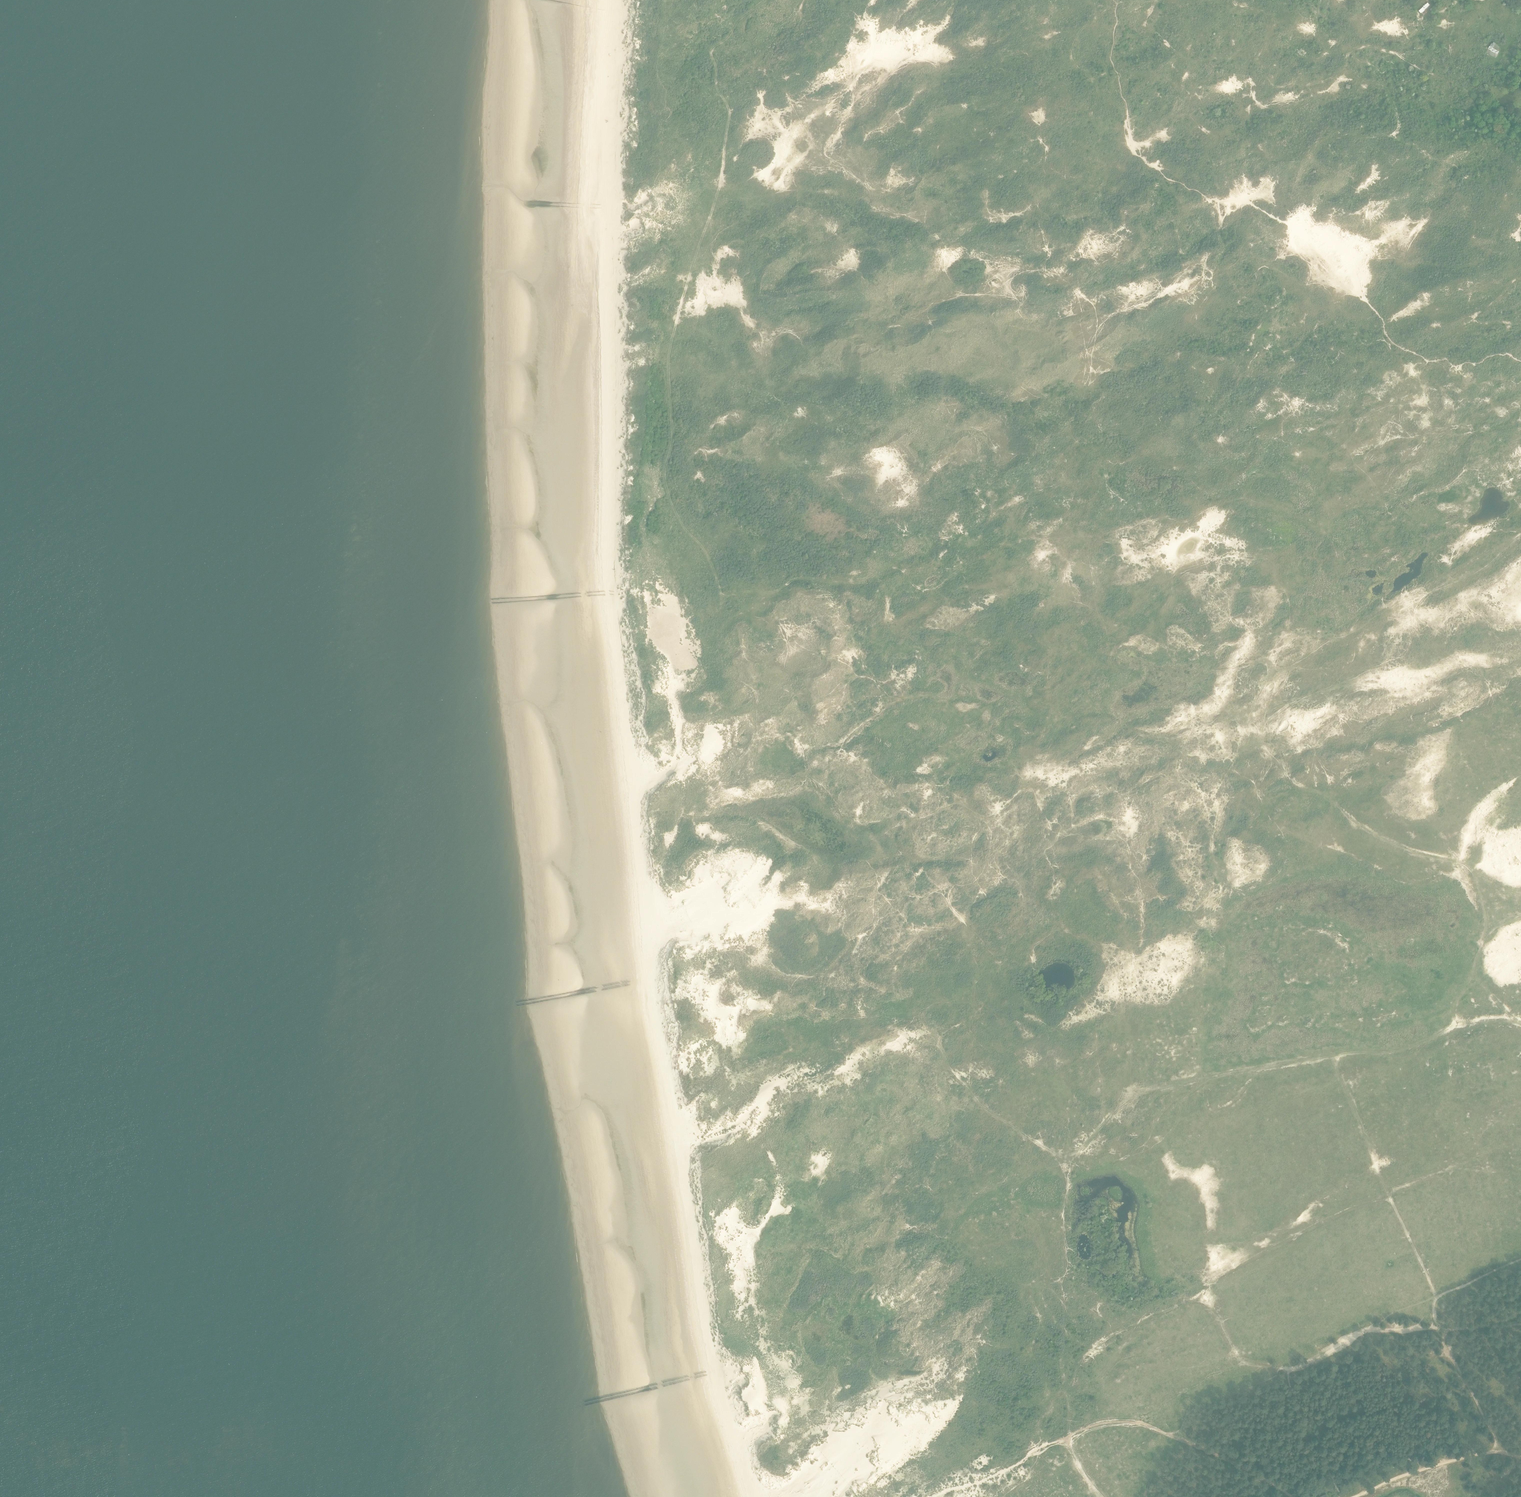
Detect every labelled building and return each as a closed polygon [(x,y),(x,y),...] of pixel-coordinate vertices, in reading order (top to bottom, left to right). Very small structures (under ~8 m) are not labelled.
[(1428,2),(1419,11),(1421,13),(1430,5),(1428,2)] [(1488,48),(1497,54),(1499,51),(1493,48),(1496,43),(1493,42),(1492,44),(1491,43),(1490,46),(1489,46),(1488,48)]
